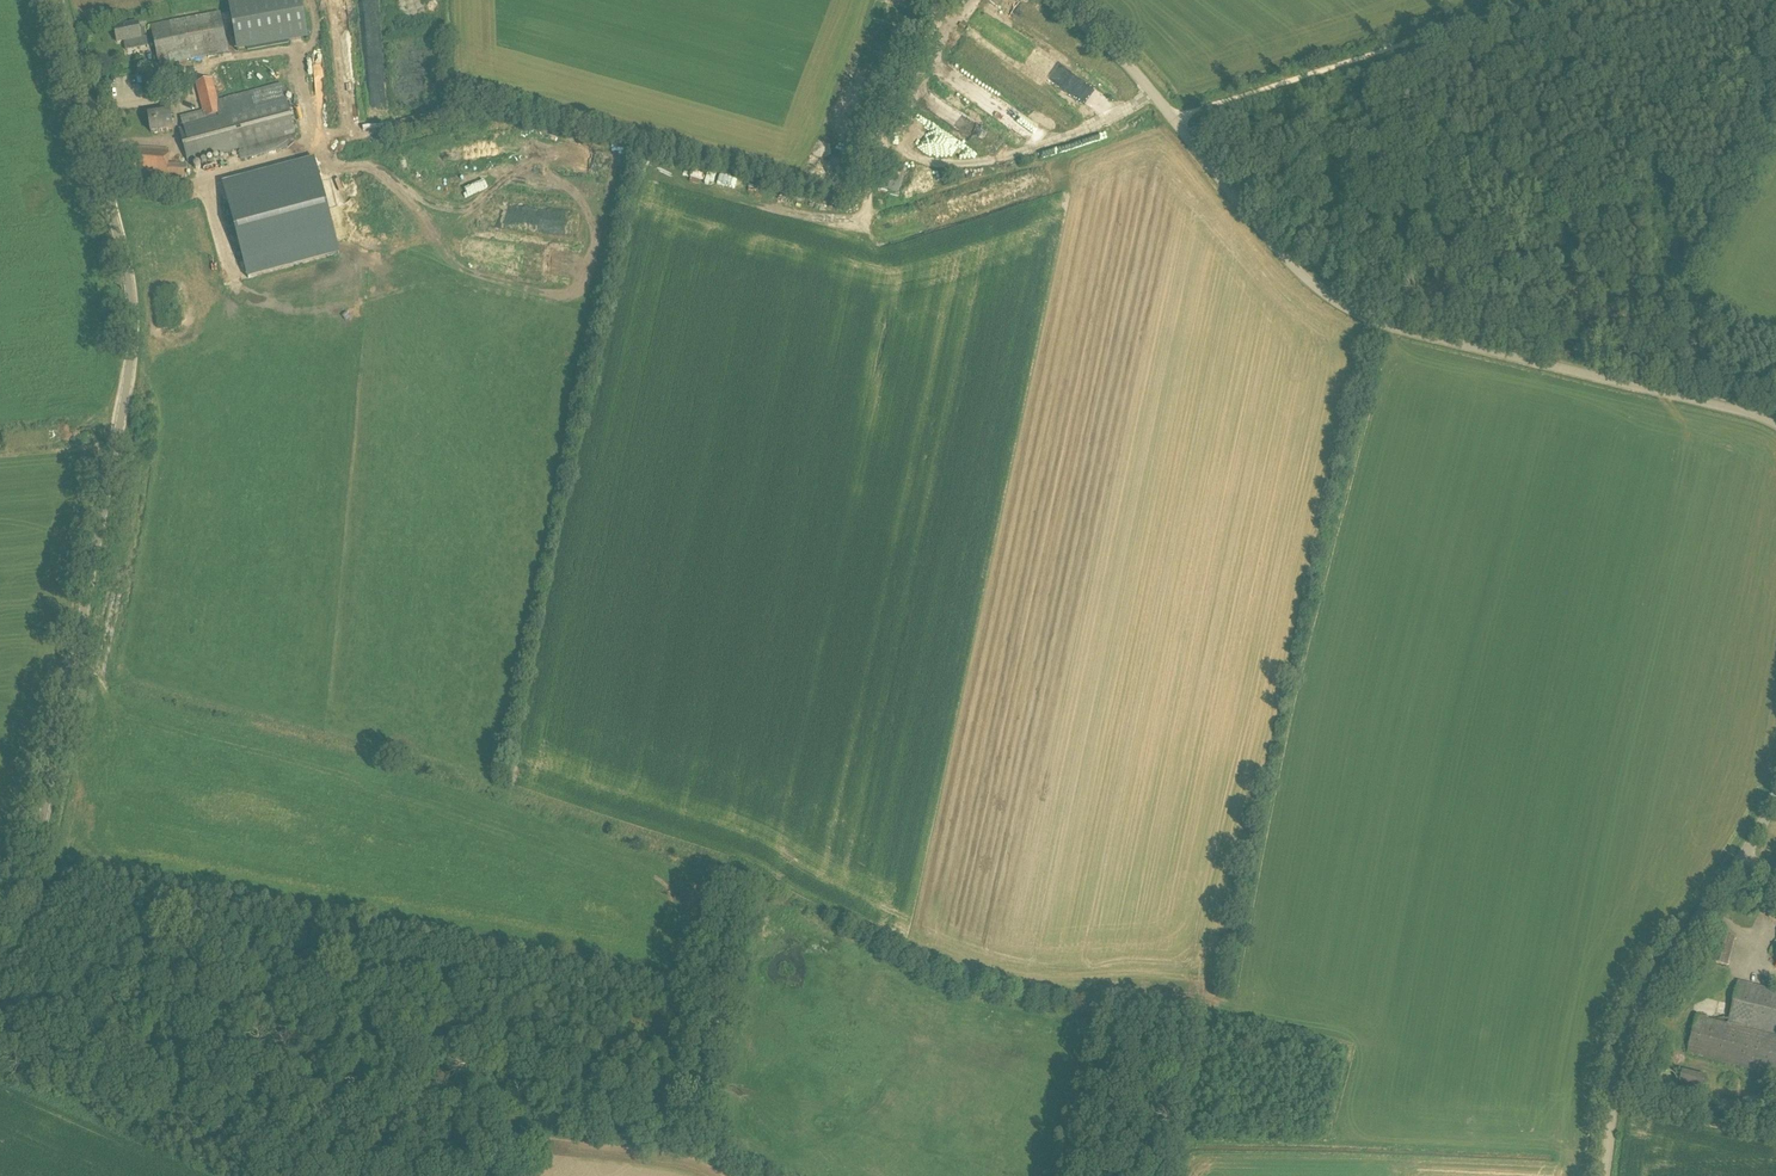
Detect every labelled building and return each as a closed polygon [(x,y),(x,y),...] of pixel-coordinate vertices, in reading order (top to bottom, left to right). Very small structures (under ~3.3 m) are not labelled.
[(308,39),(300,0),(237,0),(228,2),(238,52),(308,39)] [(368,21),(372,21),(372,25),(380,25),(380,17),(380,6),(368,5),(368,21)] [(909,41),(910,39),(921,17),(911,13),(899,37),(909,41)] [(204,25),(203,15),(195,16),(197,27),(204,25)] [(117,43),(141,38),(138,22),(114,27),(117,43)] [(181,90),(181,87),(183,86),(179,64),(158,68),(163,90),(174,88),(175,92),(181,90)] [(216,97),(212,79),(196,83),(203,111),(180,117),(183,131),(180,131),(189,162),(219,153),(219,155),(238,150),(241,161),(288,149),(286,142),(296,139),(295,135),(281,84),(237,96),(236,92),(216,97)] [(151,133),(173,129),(170,112),(148,115),(151,133)] [(960,161),(969,145),(928,123),(916,145),(937,157),(942,148),(951,153),(949,155),(960,161)] [(186,178),(187,165),(168,164),(169,150),(132,148),(131,175),(186,178)] [(222,183),(247,278),(339,253),(314,158),(222,183)] [(57,268),(68,268),(68,274),(81,275),(81,271),(73,270),(73,262),(57,261),(57,268)] [(1727,966),(1735,938),(1716,933),(1709,961),(1727,966)] [(1739,981),(1728,1025),(1696,1017),(1687,1053),(1775,1075),(1775,1037),(1756,1032),(1757,1029),(1775,1034),(1775,991),(1739,981)]
